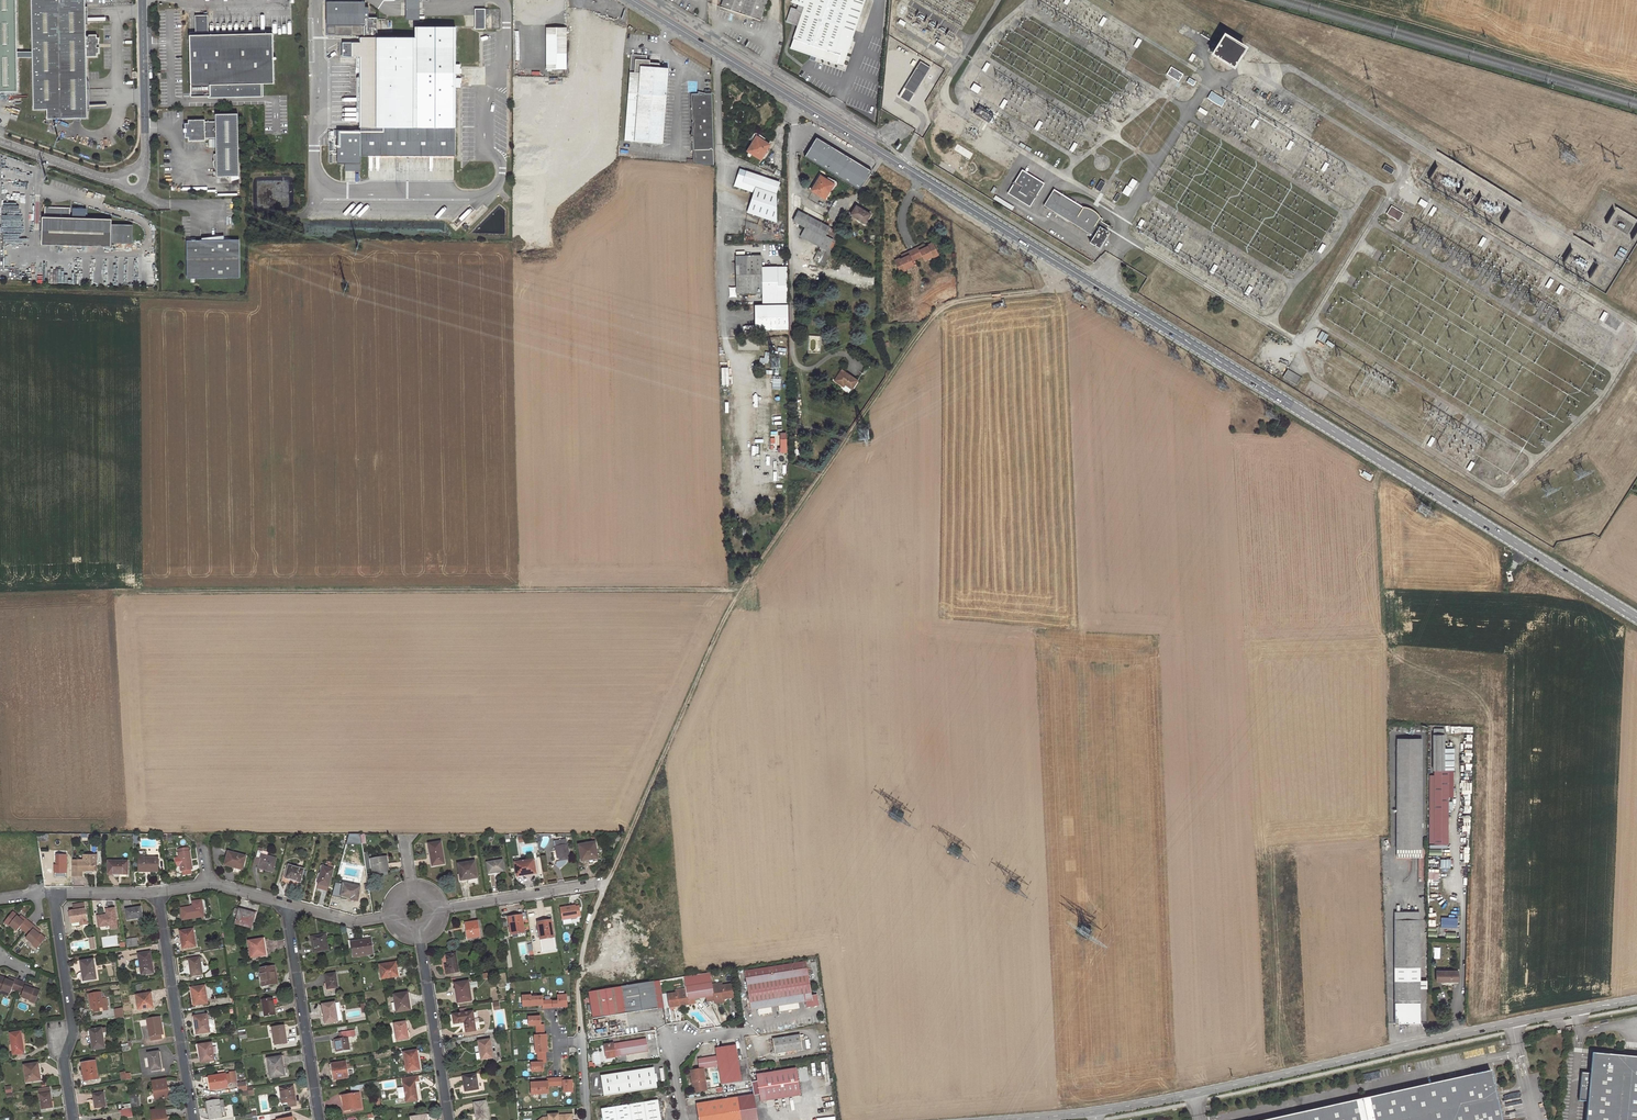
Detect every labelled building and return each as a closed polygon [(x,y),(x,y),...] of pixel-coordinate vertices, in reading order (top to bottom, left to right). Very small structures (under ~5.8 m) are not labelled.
[(18,92),(17,0),(0,0),(0,92),(18,92)] [(33,109),(47,109),(47,119),(87,118),(87,57),(97,57),(97,54),(99,54),(99,38),(97,38),(97,35),(86,35),(86,0),(32,0),(33,109)] [(454,27),(414,27),(414,37),(376,36),(376,17),(364,17),(364,0),(334,0),(326,0),(326,34),(359,34),(359,41),(341,41),(341,55),(359,55),(358,127),(453,127),(454,27)] [(405,19),(418,19),(418,0),(405,0),(405,19)] [(721,7),(740,13),(761,20),(768,0),(723,0),(721,7)] [(792,2),(805,6),(790,48),(843,66),(866,0),(793,0),(792,2)] [(489,8),(475,8),(475,28),(485,28),(485,14),(489,14),(489,8)] [(1107,18),(1104,16),(1099,24),(1102,26),(1107,18)] [(567,27),(547,27),(547,35),(567,35),(567,27)] [(272,34),(189,36),(190,97),(209,96),(209,85),(263,84),(273,83),(272,34)] [(1244,47),(1224,34),(1212,53),(1232,66),(1244,47)] [(547,35),(547,68),(567,68),(567,35),(547,35)] [(946,47),(938,42),(936,45),(944,50),(946,47)] [(663,143),(669,67),(660,66),(650,66),(650,61),(650,59),(648,59),(648,55),(631,54),(624,140),(663,143)] [(930,68),(920,61),(900,94),(910,100),(930,68)] [(1184,74),(1171,66),(1166,74),(1179,82),(1184,74)] [(1196,82),(1189,78),(1187,82),(1193,86),(1196,82)] [(974,83),(970,89),(978,94),(981,88),(974,83)] [(209,96),(209,98),(263,97),(263,84),(209,85),(209,96)] [(692,93),(693,118),(694,119),(692,121),(692,128),(691,134),(693,135),(693,161),(714,164),(713,92),(705,92),(699,91),(699,93),(692,93)] [(1211,91),(1207,98),(1210,100),(1218,105),(1221,107),(1225,100),(1211,91)] [(238,174),(237,112),(216,113),(216,120),(205,120),(205,118),(188,118),(188,122),(185,122),(185,136),(189,136),(189,139),(205,139),(205,137),(216,136),(217,175),(238,174)] [(1043,123),(1039,120),(1035,128),(1038,130),(1043,123)] [(453,127),(358,127),(358,130),(359,156),(454,155),(453,127)] [(359,156),(358,130),(336,130),(336,163),(344,163),(359,163),(359,156)] [(770,144),(757,136),(748,150),(761,159),(770,144)] [(805,159),(863,189),(874,169),(815,139),(805,159)] [(1294,143),(1290,140),(1286,147),(1289,150),(1294,143)] [(1078,145),(1074,143),(1070,150),(1073,152),(1078,145)] [(359,171),(359,163),(344,163),(344,170),(359,171)] [(1393,169),(1384,164),(1381,168),(1390,174),(1393,169)] [(776,193),(780,182),(740,168),(735,186),(755,192),(748,212),(776,222),(776,193)] [(1043,183),(1021,169),(1007,192),(1029,205),(1043,183)] [(834,184),(821,176),(811,190),(825,198),(834,184)] [(1127,186),(1132,189),(1137,182),(1132,179),(1127,186)] [(1105,183),(1101,181),(1096,189),(1100,192),(1105,183)] [(1127,186),(1127,185),(1122,193),(1128,196),(1132,189),(1127,186)] [(1397,195),(1414,205),(1419,197),(1402,187),(1397,195)] [(1100,218),(1100,217),(1099,215),(1097,213),(1093,210),(1091,209),(1088,208),(1085,207),(1082,207),(1054,190),(1044,205),(1094,236),(1090,242),(1099,248),(1109,233),(1104,230),(1107,225),(1101,222),(1103,219),(1100,218)] [(1427,203),(1420,199),(1417,203),(1424,207),(1427,203)] [(870,214),(857,205),(851,214),(865,223),(870,214)] [(1403,213),(1392,206),(1387,213),(1398,221),(1403,213)] [(43,216),(42,244),(110,246),(111,243),(132,243),(132,225),(111,224),(111,219),(70,217),(70,212),(45,211),(44,217),(43,216)] [(829,227),(799,211),(794,221),(806,227),(801,236),(820,247),(814,259),(821,263),(829,247),(834,250),(843,234),(837,231),(833,237),(826,234),(829,227)] [(1145,221),(1141,219),(1136,226),(1140,229),(1145,221)] [(829,227),(826,234),(833,237),(837,231),(829,227)] [(1486,239),(1483,237),(1478,244),(1481,247),(1486,239)] [(187,259),(188,278),(240,278),(239,240),(196,240),(196,238),(192,238),(192,240),(187,240),(187,259)] [(911,261),(921,257),(923,260),(931,256),(932,258),(937,255),(931,243),(926,245),(927,248),(925,249),(924,246),(923,245),(917,247),(917,248),(907,253),(906,252),(900,255),(901,257),(902,259),(900,260),(899,258),(894,260),(899,273),(905,270),(905,269),(912,265),(911,261)] [(1183,245),(1179,243),(1174,250),(1178,253),(1183,245)] [(737,275),(761,275),(761,268),(761,256),(736,257),(737,275)] [(1218,266),(1214,264),(1209,272),(1213,274),(1218,266)] [(786,268),(761,268),(761,275),(761,294),(761,306),(786,306),(786,268)] [(761,275),(737,275),(737,294),(761,294),(761,275)] [(756,306),(757,330),(788,330),(788,306),(786,306),(761,306),(756,306)] [(1608,314),(1604,311),(1599,319),(1603,321),(1608,314)] [(1321,331),(1316,338),(1323,342),(1327,335),(1321,331)] [(809,334),(809,354),(820,354),(821,334),(809,334)] [(765,358),(760,358),(760,363),(769,363),(769,352),(765,352),(765,358)] [(730,385),(730,368),(722,368),(722,385),(730,385)] [(1302,377),(1288,369),(1284,377),(1297,385),(1302,377)] [(858,380),(842,370),(834,381),(844,387),(845,385),(852,389),(858,380)] [(782,389),(781,377),(773,377),(773,390),(782,389)] [(1475,463),(1471,461),(1466,469),(1470,471),(1475,463)] [(1446,728),(1435,728),(1435,769),(1456,769),(1456,748),(1446,748),(1446,728)] [(1397,805),(1397,847),(1421,848),(1421,838),(1421,786),(1422,736),(1397,736),(1397,805)] [(1436,774),(1436,787),(1448,787),(1449,775),(1436,774)] [(1448,787),(1436,787),(1436,837),(1449,837),(1448,796),(1448,789),(1448,787)] [(567,839),(555,841),(558,859),(562,858),(562,860),(567,860),(566,857),(570,857),(567,839)] [(441,842),(429,844),(433,866),(444,864),(441,842)] [(595,842),(579,845),(582,862),(598,859),(595,842)] [(180,862),(181,871),(192,869),(189,851),(188,847),(181,848),(182,851),(179,852),(178,852),(179,857),(175,858),(176,863),(180,862)] [(1421,856),(1421,848),(1397,847),(1397,856),(1421,856)] [(262,851),(259,850),(257,857),(260,858),(258,868),(272,872),(276,857),(262,854),(262,851)] [(232,865),(243,867),(245,856),(227,852),(224,865),(231,867),(232,865)] [(67,854),(57,854),(57,858),(59,858),(59,864),(54,864),(55,877),(67,877),(67,854)] [(144,861),(139,861),(139,871),(146,871),(146,868),(151,868),(151,870),(158,870),(158,858),(144,858),(144,861)] [(387,858),(371,860),(373,872),(383,871),(383,873),(389,872),(387,858)] [(83,871),(95,871),(95,859),(78,859),(78,866),(78,871),(78,876),(82,876),(83,871)] [(1439,868),(1450,868),(1450,859),(1439,859),(1439,868)] [(533,860),(515,863),(517,877),(535,874),(533,860)] [(128,861),(108,861),(108,874),(119,874),(119,872),(128,872),(128,861)] [(502,861),(487,863),(489,873),(497,871),(497,872),(504,871),(502,861)] [(475,862),(459,864),(461,881),(468,880),(469,884),(476,883),(476,878),(478,878),(475,862)] [(304,870),(288,866),(285,878),(300,882),(304,870)] [(333,870),(323,867),(318,884),(329,887),(333,870)] [(1427,869),(1427,881),(1437,881),(1437,869),(1427,869)] [(360,887),(344,884),(341,896),(352,898),(351,900),(358,901),(360,887)] [(193,907),(181,909),(183,920),(204,917),(201,900),(192,902),(193,907)] [(575,906),(561,908),(563,920),(577,918),(575,906)] [(141,907),(126,909),(127,920),(142,917),(141,907)] [(73,910),(69,911),(71,924),(83,922),(83,925),(88,925),(85,908),(73,910)] [(114,908),(106,909),(107,915),(97,916),(99,927),(117,924),(114,908)] [(255,914),(235,908),(231,922),(235,923),(235,924),(251,928),(255,914)] [(1396,910),(1396,931),(1396,982),(1396,1021),(1421,1021),(1421,1013),(1421,910),(1396,910)] [(10,925),(17,931),(20,927),(24,931),(29,924),(25,921),(25,920),(20,916),(18,918),(17,920),(15,918),(16,916),(12,913),(4,922),(9,926),(10,925)] [(522,916),(509,918),(511,934),(525,932),(522,916)] [(478,921),(465,923),(468,938),(480,936),(478,921)] [(552,921),(538,923),(540,939),(554,937),(552,921)] [(26,938),(33,944),(33,945),(37,948),(45,939),(40,935),(38,937),(36,935),(38,933),(39,931),(34,927),(34,928),(29,924),(24,931),(29,935),(26,938)] [(193,929),(180,931),(183,949),(196,947),(193,929)] [(325,935),(312,937),(314,953),(328,951),(325,935)] [(126,939),(128,947),(139,945),(137,937),(126,939)] [(264,939),(249,942),(251,958),(266,955),(264,939)] [(371,939),(352,942),(354,957),(373,954),(371,939)] [(150,952),(138,954),(142,975),(154,973),(150,952)] [(456,954),(446,955),(448,965),(445,965),(447,974),(459,972),(456,954)] [(200,957),(189,959),(192,976),(203,974),(200,957)] [(93,959),(81,961),(83,973),(84,981),(96,979),(93,959)] [(396,963),(380,965),(382,979),(398,976),(396,963)] [(275,966),(260,968),(263,986),(276,984),(274,973),(276,973),(275,966)] [(1461,966),(1439,966),(1438,977),(1461,978),(1461,966)] [(749,1010),(802,1003),(803,1009),(815,1008),(814,997),(808,997),(804,969),(744,977),(749,1010)] [(336,973),(325,975),(327,989),(338,988),(336,973)] [(11,993),(12,989),(17,991),(20,982),(21,981),(9,977),(8,979),(7,981),(5,981),(6,978),(0,976),(0,990),(1,990),(2,990),(11,993)] [(21,997),(30,1000),(29,1001),(35,1003),(40,991),(34,988),(33,991),(31,990),(32,988),(33,986),(21,981),(20,982),(17,991),(23,993),(21,997)] [(663,1007),(659,981),(652,982),(656,1008),(663,1007)] [(469,982),(456,984),(457,991),(456,991),(458,1003),(471,1001),(469,982)] [(652,982),(589,992),(593,1018),(656,1008),(652,982)] [(721,986),(711,987),(711,984),(711,982),(698,983),(700,997),(704,997),(712,996),(713,1000),(731,998),(729,984),(721,986)] [(668,1007),(687,1004),(686,999),(695,998),(700,997),(698,983),(684,985),(685,989),(685,991),(675,993),(666,994),(668,1007)] [(205,986),(192,988),(193,994),(195,1005),(207,1003),(205,986)] [(101,992),(89,994),(92,1009),(93,1009),(100,1008),(103,1007),(104,1010),(108,1010),(106,998),(102,998),(101,992)] [(408,993),(394,995),(397,1013),(411,1010),(408,993)] [(543,1009),(570,1007),(569,993),(559,994),(559,999),(545,1000),(545,994),(523,996),(524,1007),(543,1006),(543,1009)] [(149,994),(136,996),(138,1009),(153,1007),(152,1001),(150,1002),(149,994)] [(273,999),(262,1000),(265,1016),(275,1014),(273,999)] [(335,1003),(322,1004),(324,1015),(325,1014),(327,1023),(338,1021),(335,1003)] [(123,1008),(115,1009),(116,1018),(124,1017),(123,1008)] [(473,1011),(453,1014),(454,1024),(465,1022),(467,1032),(476,1030),(473,1011)] [(207,1015),(194,1017),(197,1034),(210,1032),(209,1027),(212,1027),(214,1025),(213,1020),(211,1019),(208,1020),(207,1015)] [(532,1072),(547,1071),(546,1052),(550,1052),(549,1034),(545,1034),(545,1024),(543,1024),(543,1015),(530,1016),(530,1027),(535,1026),(537,1062),(532,1062),(532,1072)] [(160,1017),(147,1019),(150,1037),(150,1036),(151,1041),(162,1039),(161,1035),(163,1034),(160,1017)] [(406,1022),(395,1024),(397,1041),(407,1039),(406,1029),(407,1029),(406,1022)] [(284,1026),(273,1028),(275,1045),(286,1043),(284,1033),(285,1033),(284,1026)] [(101,1028),(90,1030),(93,1050),(105,1048),(101,1028)] [(342,1038),(334,1039),(336,1052),(350,1050),(348,1037),(355,1036),(355,1030),(341,1032),(342,1038)] [(21,1032),(10,1033),(13,1054),(22,1053),(21,1043),(22,1043),(21,1032)] [(798,1035),(771,1040),(773,1054),(800,1050),(798,1035)] [(490,1039),(478,1041),(479,1046),(480,1046),(482,1053),(480,1053),(481,1060),(493,1058),(490,1039)] [(645,1039),(604,1046),(605,1059),(647,1053),(645,1039)] [(212,1043),(198,1045),(201,1063),(214,1061),(212,1043)] [(716,1067),(719,1085),(739,1082),(734,1045),(714,1048),(715,1056),(696,1059),(698,1070),(690,1071),(691,1082),(694,1082),(695,1092),(705,1091),(702,1069),(716,1067)] [(158,1051),(148,1053),(151,1071),(161,1069),(158,1051)] [(417,1051),(404,1052),(407,1072),(420,1070),(417,1051)] [(1591,1054),(1589,1073),(1581,1073),(1578,1101),(1587,1102),(1585,1119),(1636,1119),(1636,1058),(1591,1054)] [(281,1057),(268,1058),(272,1078),(285,1076),(283,1064),(282,1065),(281,1057)] [(95,1061),(82,1063),(85,1081),(98,1079),(95,1061)] [(345,1062),(332,1064),(334,1080),(348,1078),(345,1062)] [(38,1063),(24,1065),(26,1082),(39,1080),(38,1074),(39,1074),(38,1063)] [(653,1068),(600,1076),(603,1097),(656,1088),(653,1068)] [(755,1074),(759,1102),(799,1096),(794,1069),(761,1074),(755,1074)] [(219,1075),(210,1076),(213,1090),(228,1087),(227,1083),(236,1081),(235,1073),(226,1074),(225,1070),(219,1071),(219,1075)] [(1265,1119),(1502,1119),(1491,1071),(1265,1119)] [(476,1073),(463,1076),(465,1092),(479,1089),(476,1073)] [(403,1078),(404,1083),(404,1088),(397,1089),(399,1099),(406,1098),(407,1102),(418,1101),(415,1082),(419,1081),(418,1076),(403,1078)] [(575,1092),(574,1079),(565,1080),(565,1077),(547,1078),(547,1081),(532,1082),(533,1095),(551,1094),(551,1087),(564,1086),(564,1093),(575,1092)] [(165,1079),(152,1081),(155,1095),(157,1095),(157,1099),(168,1097),(165,1079)] [(293,1086),(280,1088),(282,1103),(289,1102),(289,1105),(296,1104),(293,1086)] [(39,1094),(42,1108),(52,1107),(50,1092),(49,1087),(39,1088),(40,1094),(39,1094)] [(93,1094),(95,1108),(106,1106),(104,1092),(93,1094)] [(360,1093),(342,1096),(344,1111),(362,1108),(360,1093)] [(751,1095),(735,1098),(739,1119),(755,1119),(751,1095)] [(140,1107),(138,1097),(130,1098),(131,1104),(132,1108),(140,1107)] [(695,1105),(697,1119),(739,1119),(735,1098),(695,1105)] [(219,1100),(207,1102),(210,1119),(221,1117),(219,1100)] [(602,1119),(660,1119),(657,1100),(600,1109),(602,1119)] [(474,1103),(475,1113),(477,1113),(478,1119),(487,1119),(489,1119),(485,1101),(474,1103)] [(121,1110),(122,1118),(133,1117),(132,1108),(126,1109),(121,1110)] [(152,1111),(153,1119),(167,1119),(165,1109),(152,1111)]
